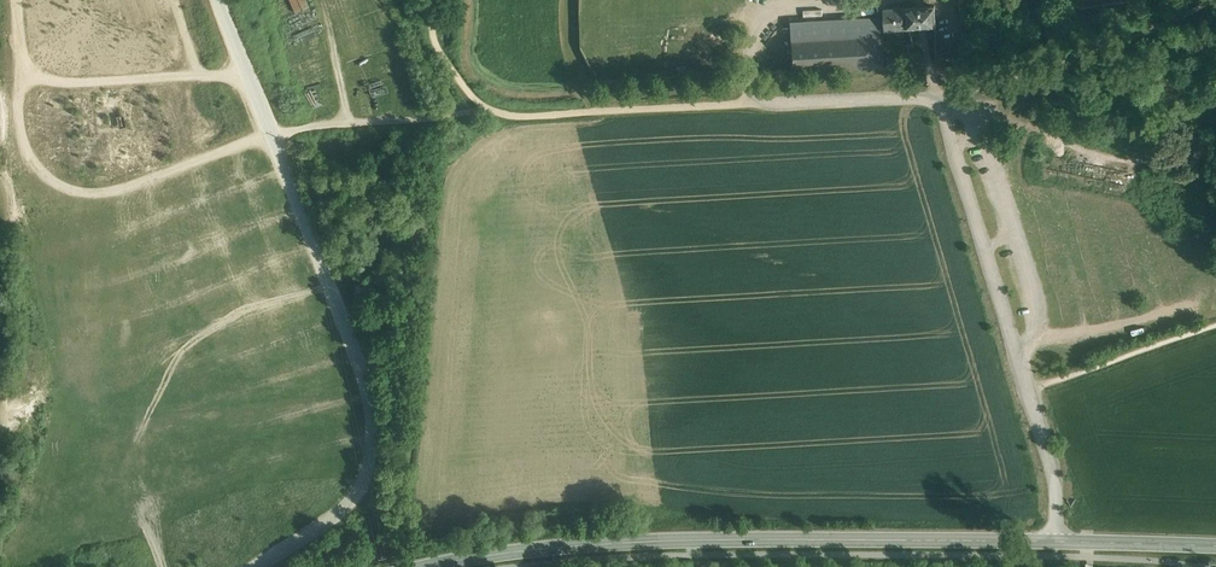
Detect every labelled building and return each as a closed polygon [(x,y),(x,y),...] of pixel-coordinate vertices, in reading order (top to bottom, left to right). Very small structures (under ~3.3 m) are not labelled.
[(310,7),(307,0),(291,0),(295,12),(310,7)] [(935,5),(925,6),(926,25),(936,25),(935,5)] [(916,6),(884,9),(886,29),(917,26),(916,6)] [(916,6),(917,26),(922,25),(926,25),(925,6),(921,6),(916,6)] [(879,23),(790,29),(791,40),(879,34),(879,23)] [(879,34),(791,40),(791,53),(792,72),(884,66),(882,34),(879,34)] [(791,53),(758,54),(760,73),(792,72),(791,53)]
